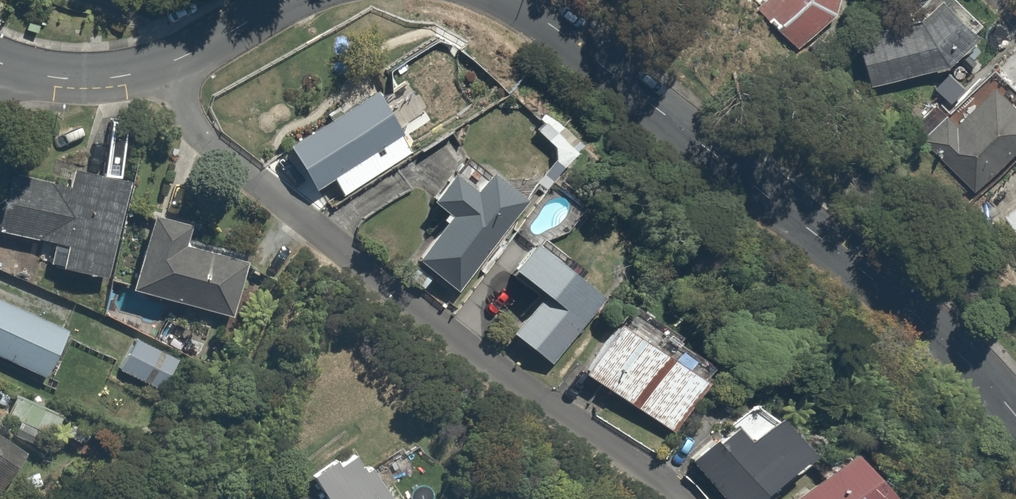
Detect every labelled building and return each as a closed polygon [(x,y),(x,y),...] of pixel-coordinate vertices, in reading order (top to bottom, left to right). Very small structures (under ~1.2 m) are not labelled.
[(805,49),(837,0),(766,0),(759,9),(805,49)] [(854,32),(870,85),(938,65),(984,29),(962,0),(936,0),(919,12),(854,32)] [(920,136),(974,185),(1015,140),(1015,103),(994,83),(958,122),(944,109),(920,136)] [(287,142),(310,186),(332,175),(341,191),(415,152),(383,92),(287,142)] [(594,135),(553,101),(534,124),(574,158),(594,135)] [(525,197),(480,165),(471,178),(455,167),(428,204),(444,215),(414,256),(460,289),(525,197)] [(4,172),(0,200),(0,231),(50,239),(46,265),(113,275),(128,176),(70,167),(67,181),(4,172)] [(1001,208),(1015,226),(1015,196),(1001,208)] [(197,222),(149,210),(130,287),(231,313),(246,253),(193,240),(197,222)] [(600,292),(536,241),(514,268),(539,288),(506,329),(545,360),(600,292)] [(0,296),(0,357),(42,379),(67,330),(0,296)] [(632,306),(585,375),(668,431),(714,362),(632,306)] [(186,358),(132,330),(113,366),(168,394),(186,358)] [(68,416),(15,392),(5,413),(13,417),(7,431),(51,451),(68,416)] [(688,457),(723,498),(749,498),(811,447),(765,392),(688,457)] [(1,486),(21,445),(0,434),(0,486),(1,486)] [(349,444),(309,469),(327,498),(394,498),(372,463),(364,468),(349,444)] [(847,450),(793,498),(889,498),(890,498),(847,450)]
